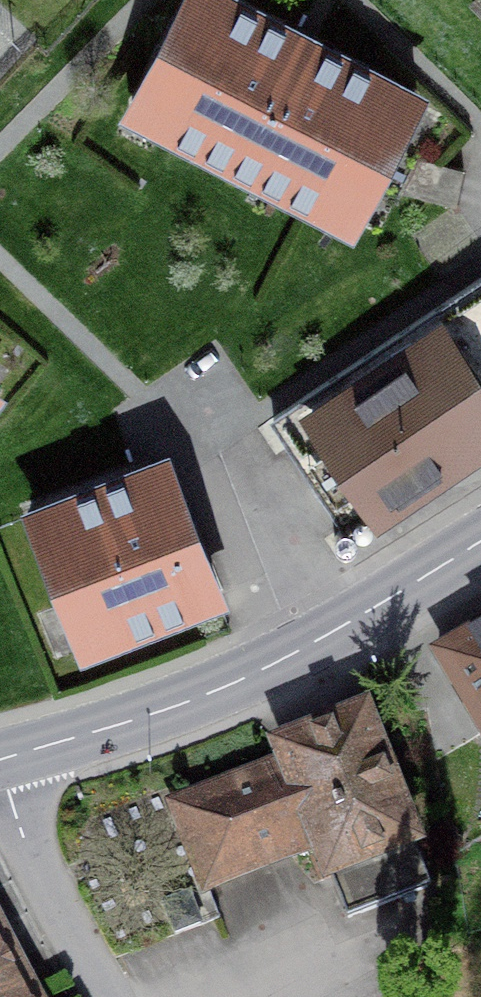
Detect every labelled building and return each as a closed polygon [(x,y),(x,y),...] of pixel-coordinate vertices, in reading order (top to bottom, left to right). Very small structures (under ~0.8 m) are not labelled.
[(251,0),(191,0),(139,122),(381,221),(449,92),(251,0)] [(278,408),(366,533),(480,462),(480,278),(278,408)] [(0,363),(0,420),(27,381),(0,363)] [(188,441),(29,491),(86,659),(247,600),(188,441)] [(442,657),(480,724),(480,634),(442,657)] [(391,712),(177,794),(215,892),(326,849),(341,887),(443,848),(391,712)] [(0,882),(0,996),(56,996),(0,882)]
